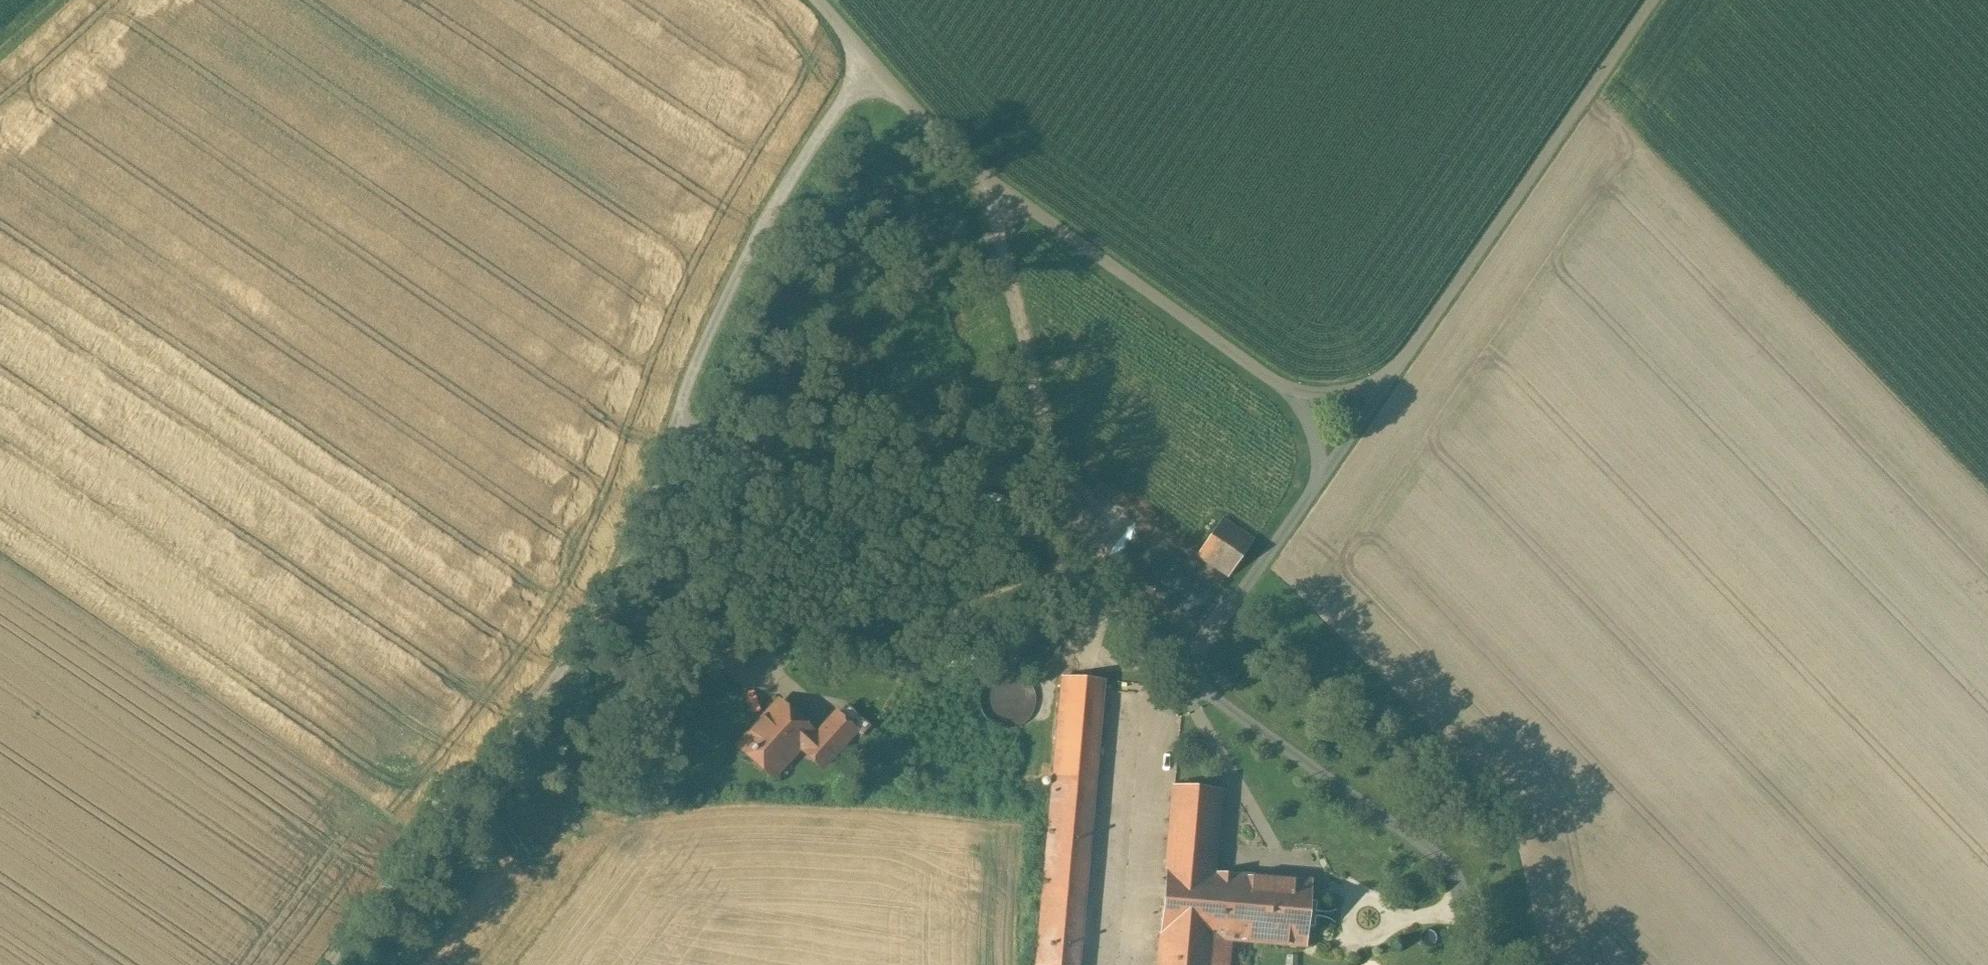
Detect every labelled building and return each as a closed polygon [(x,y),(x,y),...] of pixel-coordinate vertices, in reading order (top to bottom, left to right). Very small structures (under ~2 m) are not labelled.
[(1254,540),(1223,519),(1197,556),(1228,577),(1254,540)] [(1218,675),(1217,684),(1224,689),(1232,685),(1233,676),(1226,671),(1218,675)] [(1000,729),(1013,730),(1022,726),(1030,719),(1035,710),(1036,700),(1034,690),(1029,682),(1021,677),(1012,674),(1003,674),(991,679),(983,688),(979,700),(982,713),(989,723),(1000,729)] [(1062,678),(1036,964),(1078,964),(1104,682),(1062,678)] [(779,703),(739,748),(772,778),(798,750),(802,750),(822,768),(855,731),(837,715),(818,737),(779,703)] [(1172,787),(1166,871),(1214,875),(1221,791),(1172,787)] [(1214,875),(1166,871),(1161,935),(1230,941),(1305,947),(1310,883),(1214,875)] [(1161,935),(1158,964),(1228,964),(1230,941),(1161,935)]
